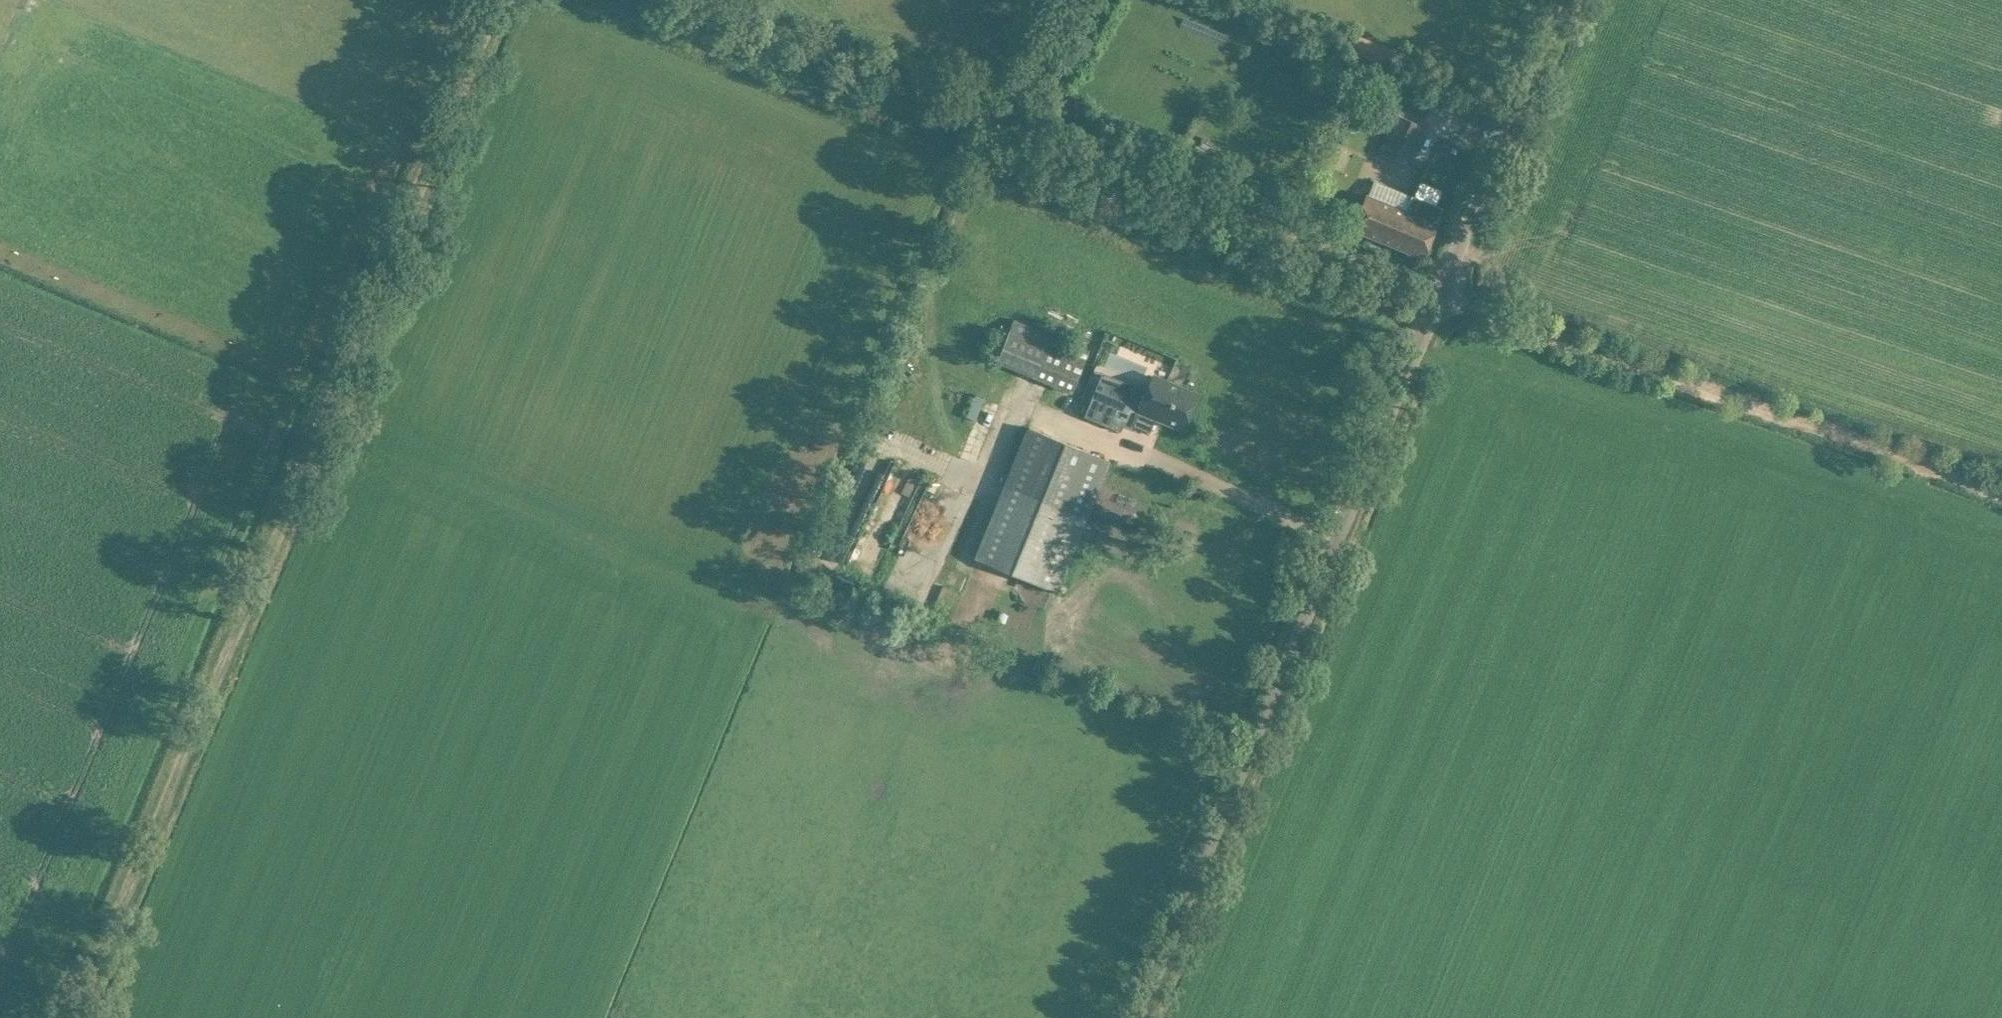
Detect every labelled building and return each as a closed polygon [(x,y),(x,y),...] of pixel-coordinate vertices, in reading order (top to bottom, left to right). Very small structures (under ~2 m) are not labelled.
[(1195,14),(1189,26),(1229,45),(1234,33),(1195,14)] [(1410,165),(1411,165),(1418,168),(1423,155),(1416,152),(1426,126),(1395,114),(1380,153),(1410,165)] [(1366,196),(1353,229),(1423,258),(1437,224),(1436,224),(1443,208),(1409,194),(1403,210),(1366,196)] [(1090,351),(1014,319),(996,362),(1073,393),(1090,351)] [(1114,369),(1150,380),(1156,358),(1120,348),(1114,369)] [(1094,392),(1084,416),(1121,431),(1123,426),(1133,430),(1135,426),(1149,432),(1155,417),(1183,429),(1197,395),(1153,376),(1147,391),(1132,385),(1125,402),(1105,393),(1104,396),(1094,392)] [(1055,592),(1089,510),(1110,460),(1030,427),(975,559),(1018,577),(1013,588),(1021,592),(1026,580),(1055,592)] [(875,533),(902,542),(919,495),(893,485),(875,533)]
